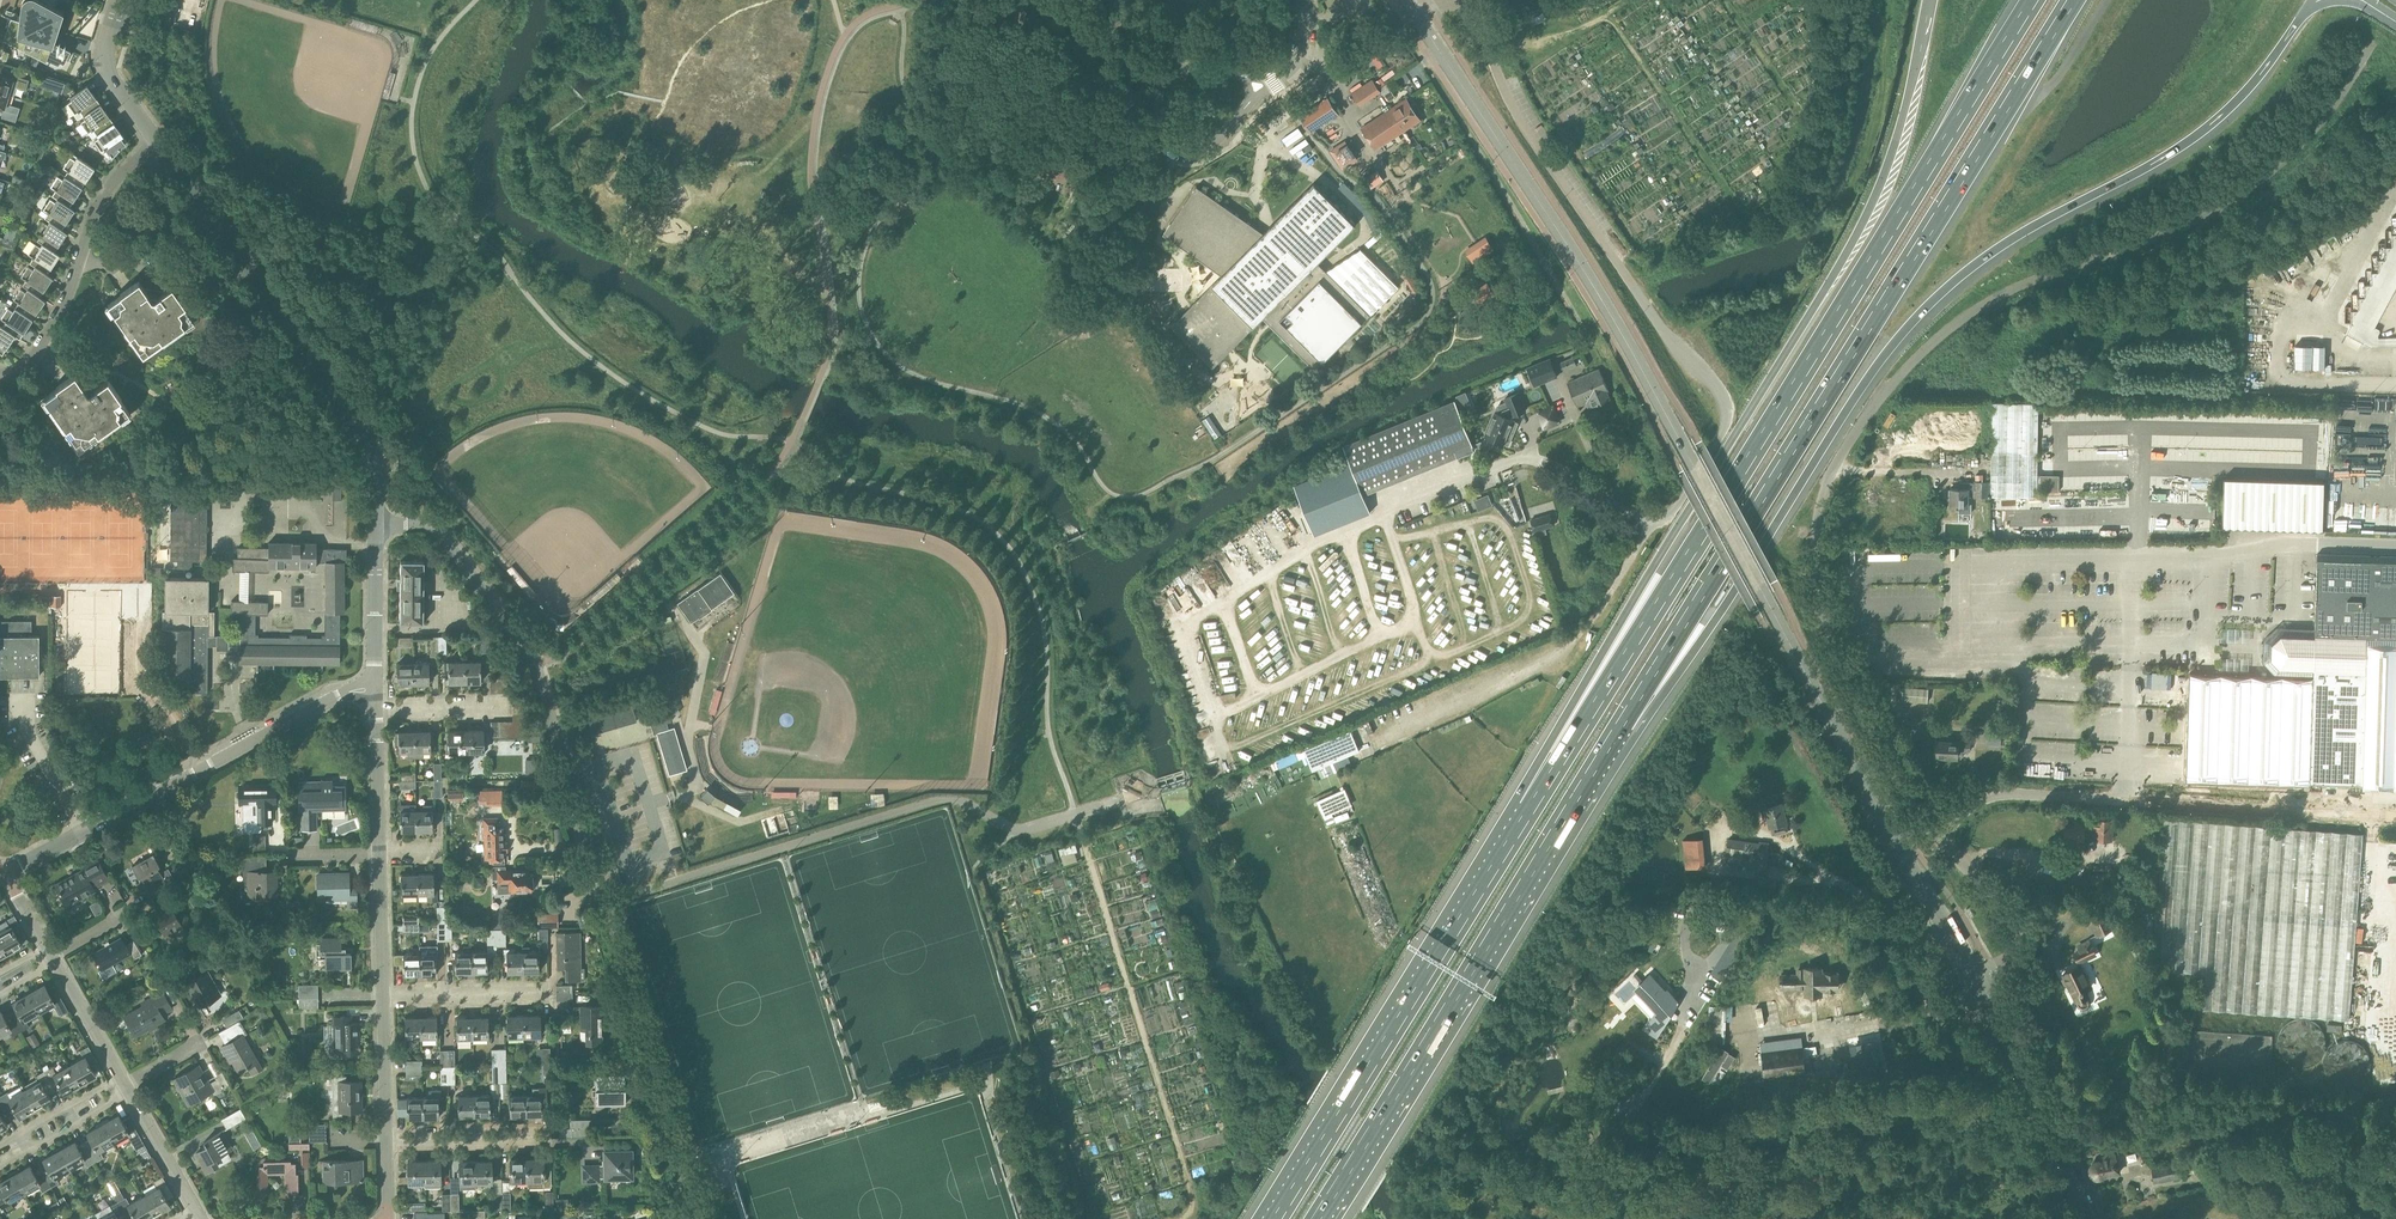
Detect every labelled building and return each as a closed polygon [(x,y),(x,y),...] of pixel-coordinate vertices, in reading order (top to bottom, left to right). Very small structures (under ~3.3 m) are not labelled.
[(4,40),(25,51),(27,44),(33,46),(31,54),(41,59),(44,52),(50,55),(47,62),(54,66),(55,66),(58,66),(61,65),(63,64),(65,62),(66,59),(70,51),(64,48),(66,45),(60,42),(58,45),(53,43),(55,36),(63,13),(37,0),(25,0),(24,1),(23,2),(22,3),(22,4),(21,11),(20,15),(17,14),(15,19),(11,18),(4,40)] [(1529,20),(1544,12),(1541,5),(1525,13),(1529,20)] [(7,14),(6,16),(11,18),(15,19),(17,14),(17,13),(7,10),(6,13),(7,14)] [(1375,82),(1379,88),(1385,84),(1384,83),(1395,75),(1392,71),(1375,82)] [(8,95),(13,97),(16,87),(23,89),(25,84),(0,76),(0,92),(8,95)] [(41,76),(38,86),(62,93),(65,83),(41,76)] [(1395,78),(1385,84),(1379,89),(1384,96),(1385,95),(1389,101),(1396,97),(1392,91),(1400,86),(1395,78)] [(1359,103),(1379,90),(1372,80),(1352,93),(1359,103)] [(84,117),(101,104),(87,85),(70,97),(72,100),(67,104),(75,114),(80,111),(84,117)] [(8,95),(0,92),(0,109),(18,114),(20,108),(6,103),(8,95)] [(1310,132),(1312,130),(1338,113),(1328,98),(1300,116),(1310,132)] [(1406,99),(1390,109),(1362,128),(1376,149),(1420,120),(1406,99)] [(114,123),(101,104),(84,117),(85,119),(81,122),(88,133),(93,130),(97,135),(114,123)] [(2367,119),(2364,127),(2370,130),(2374,123),(2367,119)] [(40,132),(47,134),(49,125),(42,123),(40,132)] [(114,123),(97,135),(99,138),(94,141),(101,152),(106,149),(112,157),(120,149),(119,147),(127,142),(114,123)] [(1345,141),(1331,151),(1343,169),(1357,160),(1345,141)] [(1310,144),(1304,148),(1307,153),(1313,149),(1310,144)] [(1093,145),(1086,161),(1092,164),(1099,147),(1093,145)] [(35,152),(33,159),(40,161),(42,154),(35,152)] [(1044,166),(1046,166),(1044,176),(1056,179),(1058,172),(1073,175),(1076,162),(1071,161),(1072,157),(1061,154),(1061,158),(1048,156),(1047,159),(1045,158),(1044,166)] [(82,187),(95,168),(77,156),(75,160),(70,157),(63,168),(68,171),(65,176),(82,187)] [(1376,172),(1366,179),(1372,188),(1382,181),(1376,172)] [(14,176),(12,182),(32,189),(35,182),(14,176)] [(70,206),(82,187),(65,176),(62,179),(57,176),(50,187),(55,190),(51,196),(56,199),(57,198),(70,206)] [(1356,225),(1315,183),(1264,233),(1197,186),(1163,234),(1222,276),(1171,326),(1213,368),(1263,318),(1315,370),(1398,287),(1361,249),(1327,271),(1318,263),(1356,225)] [(21,194),(17,210),(24,212),(28,196),(21,194)] [(75,210),(70,206),(57,198),(56,199),(55,202),(50,198),(43,209),(48,212),(44,218),(49,221),(62,229),(75,210)] [(181,205),(180,203),(177,199),(171,204),(175,209),(181,205)] [(42,243),(55,251),(67,232),(62,229),(49,221),(47,224),(42,221),(35,232),(40,235),(37,241),(42,244),(42,243)] [(9,232),(6,231),(5,237),(14,240),(16,234),(9,232)] [(2392,234),(2392,247),(2385,247),(2385,260),(2378,260),(2378,273),(2371,273),(2371,285),(2364,285),(2365,298),(2357,298),(2358,311),(2351,311),(2351,323),(2346,334),(2371,347),(2373,343),(2380,330),(2374,327),(2395,285),(2395,234),(2392,234)] [(13,249),(16,242),(14,241),(7,239),(2,237),(0,244),(0,245),(13,249)] [(1478,263),(1497,250),(1491,240),(1471,253),(1478,263)] [(35,266),(47,274),(60,254),(55,251),(42,243),(42,244),(40,247),(35,243),(28,254),(33,257),(29,263),(34,267),(35,266)] [(53,277),(47,274),(35,266),(34,267),(33,269),(28,266),(21,277),(26,280),(22,286),(27,289),(27,288),(40,296),(53,277)] [(1401,272),(1414,293),(1421,288),(1407,267),(1401,272)] [(1486,276),(1476,282),(1484,294),(1493,287),(1486,276)] [(108,304),(125,328),(124,329),(143,356),(170,337),(169,336),(193,318),(185,306),(186,305),(172,286),(160,294),(158,291),(150,290),(147,292),(139,280),(120,294),(121,295),(108,304)] [(1128,293),(1139,285),(1136,280),(1124,288),(1128,293)] [(15,307),(33,319),(45,300),(40,296),(27,288),(27,289),(25,292),(20,288),(13,299),(18,303),(15,307)] [(20,338),(33,319),(15,307),(13,311),(8,308),(1,319),(5,322),(2,327),(15,335),(20,338)] [(1067,325),(1080,326),(1080,319),(1067,318),(1067,325)] [(3,355),(15,335),(2,327),(0,325),(0,353),(3,355)] [(1573,358),(1561,362),(1564,371),(1577,366),(1573,358)] [(1528,368),(1535,386),(1557,377),(1550,359),(1528,368)] [(1614,406),(1608,393),(1609,393),(1599,369),(1568,382),(1578,406),(1586,403),(1588,408),(1600,403),(1604,411),(1614,406)] [(106,430),(105,429),(130,411),(120,399),(122,398),(108,379),(96,387),(94,384),(86,383),(83,385),(75,373),(56,387),(57,388),(44,397),(62,421),(60,422),(79,449),(106,430)] [(1493,447),(1495,440),(1503,444),(1509,446),(1519,423),(1513,420),(1511,419),(1512,416),(1526,411),(1518,393),(1505,398),(1506,402),(1497,405),(1484,437),(1485,437),(1485,439),(1476,443),(1479,452),(1493,447)] [(1371,512),(1363,495),(1475,449),(1455,400),(1343,445),(1351,463),(1295,486),(1315,535),(1371,512)] [(1961,489),(1951,488),(1951,506),(1959,506),(1959,513),(1971,513),(1972,498),(1990,498),(1990,496),(2006,496),(2037,497),(2037,491),(2065,492),(2066,475),(2038,475),(2037,475),(2039,403),(1992,402),(1991,482),(1976,482),(1976,483),(1961,482),(1961,489)] [(391,459),(392,470),(399,469),(398,458),(391,459)] [(2223,479),(2221,527),(2224,527),(2322,530),(2324,482),(2322,482),(2223,479)] [(262,482),(262,485),(262,490),(332,490),(332,500),(341,500),(342,483),(262,482)] [(207,561),(207,496),(171,496),(170,561),(177,561),(177,568),(192,568),(192,561),(207,561)] [(1534,532),(1554,527),(1550,513),(1530,519),(1534,532)] [(163,628),(165,628),(164,677),(187,677),(187,680),(189,680),(189,692),(207,693),(208,646),(217,646),(217,650),(229,650),(229,646),(239,646),(239,663),(256,663),(256,671),(258,671),(258,663),(272,663),(272,671),(274,671),(274,663),(305,664),(305,671),(306,671),(306,664),(321,664),(321,671),(323,671),(323,664),(340,664),(340,613),(344,613),(344,562),(346,562),(346,549),(316,548),(317,542),(268,541),(268,548),(237,547),(237,558),(231,558),(231,571),(268,572),(268,567),(316,567),(316,562),(325,562),(325,612),(325,635),(321,635),(321,638),(307,638),(307,635),(289,634),(289,638),(258,637),(258,634),(255,634),(255,615),(268,615),(268,602),(231,601),(231,615),(240,615),(240,637),(214,637),(214,613),(208,613),(208,608),(209,584),(208,584),(209,579),(204,579),(170,579),(165,579),(165,583),(165,608),(165,611),(163,611),(163,616),(163,624),(163,628)] [(2187,782),(2395,789),(2395,557),(2317,554),(2315,630),(2278,629),(2264,639),(2263,649),(2263,662),(2275,676),(2190,673),(2187,782)] [(423,623),(424,561),(400,561),(400,622),(423,623)] [(720,573),(697,589),(677,603),(691,623),(698,618),(699,619),(712,610),(711,609),(734,593),(720,573)] [(41,596),(40,604),(50,604),(51,596),(41,596)] [(60,607),(61,596),(52,596),(52,607),(60,607)] [(7,676),(38,676),(39,676),(39,636),(25,636),(25,631),(31,631),(31,621),(0,621),(0,676),(7,676)] [(490,653),(489,635),(481,636),(481,653),(490,653)] [(438,636),(430,637),(430,654),(430,664),(432,663),(432,665),(439,665),(439,654),(438,654),(438,636)] [(438,636),(438,654),(439,654),(446,654),(446,636),(438,636)] [(412,637),(397,638),(388,638),(388,646),(412,646),(412,637)] [(448,683),(465,683),(465,661),(444,662),(444,672),(448,672),(448,683)] [(465,661),(465,683),(481,683),(481,661),(465,661)] [(398,684),(413,684),(413,663),(397,664),(398,684)] [(428,663),(413,663),(413,684),(429,684),(428,663)] [(1903,698),(1929,701),(1929,694),(1930,687),(1904,684),(1904,694),(1903,698)] [(600,732),(636,721),(631,703),(587,716),(593,734),(600,732)] [(648,717),(654,734),(656,733),(669,775),(687,770),(674,727),(669,729),(667,722),(671,721),(666,704),(646,710),(648,717)] [(527,721),(513,721),(505,721),(506,737),(528,736),(527,721)] [(491,737),(499,737),(499,735),(498,722),(490,722),(491,737)] [(1312,770),(1358,751),(1349,729),(1303,750),(1312,770)] [(466,731),(467,752),(483,752),(482,730),(466,731)] [(1987,730),(1987,745),(2000,746),(2001,730),(1987,730)] [(421,758),(421,752),(431,752),(431,744),(434,744),(434,731),(427,731),(414,732),(415,758),(421,758)] [(449,753),(467,752),(466,731),(449,731),(449,753)] [(402,732),(395,732),(395,745),(399,745),(399,753),(400,753),(400,754),(408,754),(408,758),(415,758),(414,732),(402,732)] [(1938,739),(1937,755),(1939,755),(1939,757),(1946,757),(1946,756),(1957,756),(1958,749),(1970,750),(1971,743),(1958,742),(1959,740),(1953,740),(1954,735),(1946,735),(1946,740),(1938,739)] [(1295,750),(1275,758),(1279,769),(1299,760),(1295,750)] [(530,759),(530,774),(542,773),(542,759),(530,759)] [(433,763),(434,780),(441,780),(441,778),(441,763),(433,763)] [(399,773),(399,781),(416,781),(415,773),(399,773)] [(92,781),(87,774),(80,777),(84,785),(92,781)] [(299,782),(299,811),(302,811),(302,830),(316,830),(316,810),(345,809),(345,786),(332,786),(332,779),(322,780),(322,781),(299,782)] [(546,781),(522,779),(521,789),(545,790),(546,781)] [(442,797),(441,786),(441,780),(434,780),(434,798),(442,797)] [(239,787),(240,803),(258,803),(258,823),(272,823),(272,808),(271,808),(271,801),(274,801),(274,803),(275,803),(275,786),(239,787)] [(708,803),(715,795),(707,788),(703,793),(700,796),(708,803)] [(1324,817),(1351,805),(1344,789),(1317,801),(1324,817)] [(448,800),(463,800),(463,790),(448,790),(448,800)] [(1769,805),(1765,806),(1765,807),(1761,808),(1763,817),(1768,816),(1770,826),(1771,826),(1773,834),(1788,830),(1786,822),(1784,813),(1788,812),(1786,802),(1781,803),(1781,802),(1778,803),(1776,796),(1767,798),(1769,805)] [(423,805),(423,811),(416,811),(417,831),(433,831),(432,818),(435,817),(435,804),(423,805)] [(400,805),(400,811),(400,832),(417,831),(416,811),(416,805),(400,805)] [(1348,811),(1334,817),(1336,822),(1350,817),(1348,811)] [(499,818),(484,819),(482,819),(482,827),(483,827),(483,829),(482,830),(482,841),(485,841),(486,858),(492,858),(493,864),(505,864),(504,829),(498,829),(498,826),(499,826),(499,818)] [(2347,1021),(2360,832),(2161,818),(2151,956),(2167,957),(2166,972),(2196,974),(2194,1010),(2347,1021)] [(2065,824),(2063,843),(2074,844),(2073,846),(2083,847),(2085,830),(2097,831),(2096,840),(2111,841),(2113,821),(2097,820),(2096,821),(2075,820),(2075,825),(2065,824)] [(288,834),(292,834),(298,834),(297,822),(290,822),(288,822),(288,834)] [(265,843),(265,835),(253,835),(253,843),(265,843)] [(324,836),(324,844),(332,844),(332,836),(324,836)] [(1686,867),(1705,866),(1702,837),(1683,839),(1686,867)] [(1728,838),(1725,857),(1725,861),(1729,866),(1764,872),(1769,842),(1761,841),(1760,843),(1728,838)] [(1076,844),(1059,849),(1061,856),(1078,851),(1076,844)] [(176,873),(172,876),(168,868),(161,872),(158,867),(160,865),(153,854),(132,866),(138,878),(141,876),(153,897),(169,888),(169,887),(176,883),(176,882),(180,879),(176,873)] [(89,881),(93,879),(97,885),(108,878),(96,856),(88,861),(80,865),(83,870),(56,885),(67,905),(94,890),(89,881)] [(262,857),(266,856),(242,856),(243,872),(247,871),(248,897),(247,897),(247,898),(278,897),(278,896),(277,871),(278,871),(278,870),(267,870),(267,871),(263,871),(262,857)] [(115,872),(111,865),(106,867),(110,874),(115,872)] [(492,879),(498,879),(498,883),(510,882),(511,895),(520,894),(519,889),(531,889),(531,888),(533,888),(534,880),(530,880),(530,871),(512,871),(512,870),(506,871),(506,866),(493,867),(493,871),(492,871),(492,879)] [(348,873),(318,874),(319,899),(348,899),(349,907),(356,907),(356,889),(348,889),(348,873)] [(402,895),(418,894),(417,874),(401,874),(402,895)] [(417,874),(418,894),(427,894),(427,901),(437,901),(437,889),(434,888),(434,874),(417,874)] [(475,886),(484,886),(483,877),(475,877),(475,886)] [(189,937),(170,903),(152,914),(171,947),(189,937)] [(205,907),(203,903),(195,908),(197,912),(205,907)] [(436,907),(437,924),(445,923),(444,907),(436,907)] [(464,912),(459,912),(457,914),(457,919),(461,923),(467,923),(468,921),(468,916),(464,912)] [(538,927),(558,927),(558,913),(537,913),(538,927)] [(2112,928),(2105,914),(2090,921),(2096,932),(2097,935),(2112,928)] [(6,954),(22,945),(19,939),(25,935),(14,915),(0,924),(0,942),(6,954)] [(445,941),(445,923),(437,924),(437,941),(445,941)] [(548,940),(548,928),(538,928),(538,941),(548,940)] [(497,929),(487,929),(487,946),(497,946),(497,929)] [(506,929),(497,929),(497,946),(506,946),(506,929)] [(584,968),(581,968),(580,932),(556,932),(557,970),(565,969),(565,981),(584,981),(584,968)] [(92,954),(101,970),(98,971),(103,979),(117,971),(113,964),(130,954),(133,960),(142,955),(133,940),(126,945),(121,937),(92,954)] [(316,959),(325,959),(325,971),(352,970),(351,952),(352,952),(352,947),(341,948),(340,938),(320,938),(320,943),(316,943),(316,949),(316,959)] [(2077,952),(2081,960),(2089,956),(2097,953),(2091,941),(2090,940),(2080,945),(2083,949),(2077,952)] [(2136,950),(2143,946),(2139,940),(2132,945),(2136,950)] [(455,973),(471,972),(470,952),(471,946),(464,946),(464,952),(454,952),(455,973)] [(403,975),(420,975),(419,949),(413,949),(413,954),(403,955),(394,955),(394,964),(403,964),(403,975)] [(425,949),(419,949),(420,975),(436,974),(435,954),(425,954),(425,949)] [(506,973),(523,972),(523,952),(515,952),(515,949),(503,949),(504,962),(506,962),(506,973)] [(487,972),(487,957),(487,952),(470,952),(471,972),(487,972)] [(538,952),(523,952),(523,972),(539,972),(538,952)] [(164,973),(159,965),(142,974),(146,982),(164,973)] [(2066,975),(2078,1002),(2079,1005),(2081,1007),(2084,1009),(2087,1008),(2090,1006),(2091,1003),(2090,1000),(2089,997),(2086,992),(2092,989),(2082,967),(2066,975)] [(1798,975),(1781,975),(1781,980),(1780,980),(1780,984),(1781,984),(1781,988),(1799,988),(1799,981),(1806,981),(1806,984),(1826,984),(1826,989),(1836,989),(1835,973),(1818,973),(1818,968),(1805,968),(1805,971),(1804,971),(1804,970),(1798,970),(1798,975)] [(199,1007),(221,994),(208,971),(186,984),(199,1007)] [(1659,1008),(1643,1029),(1655,1036),(1678,1002),(1669,993),(1668,994),(1649,975),(1635,987),(1650,1004),(1653,1002),(1659,1008)] [(162,984),(166,991),(173,987),(169,980),(162,984)] [(53,1004),(57,1011),(66,1006),(55,986),(54,985),(47,989),(44,984),(29,993),(40,1012),(53,1004)] [(299,998),(318,998),(318,984),(298,985),(299,998)] [(124,1017),(135,1036),(136,1037),(149,1030),(150,1032),(158,1027),(157,1025),(165,1020),(162,1014),(172,1008),(162,991),(141,1003),(143,1006),(124,1017)] [(556,1001),(572,1000),(572,992),(556,993),(556,1001)] [(10,1012),(21,1031),(29,1027),(25,1020),(40,1012),(29,993),(13,1003),(16,1008),(10,1012)] [(318,1008),(318,998),(299,998),(299,1008),(318,1008)] [(1709,1005),(1709,1042),(1726,1042),(1726,1021),(1733,1021),(1733,1006),(1709,1005)] [(580,1007),(581,1029),(581,1030),(585,1030),(585,1044),(601,1043),(601,1018),(608,1018),(607,1006),(580,1007)] [(237,1021),(239,1020),(243,1018),(239,1010),(232,1013),(237,1021)] [(21,1031),(10,1012),(3,1016),(1,1011),(0,1011),(0,1036),(9,1031),(13,1036),(21,1031)] [(232,1013),(222,1019),(226,1027),(237,1021),(232,1013)] [(352,1015),(332,1016),(332,1026),(333,1026),(334,1048),(341,1048),(341,1057),(340,1057),(340,1058),(352,1057),(351,1057),(351,1054),(361,1054),(361,1053),(360,1053),(360,1049),(361,1049),(360,1044),(359,1032),(358,1032),(358,1029),(359,1029),(359,1023),(360,1023),(360,1022),(352,1022),(352,1015)] [(508,1037),(524,1037),(524,1015),(507,1015),(508,1037)] [(540,1015),(524,1015),(524,1037),(540,1037),(540,1015)] [(405,1038),(421,1038),(421,1017),(404,1018),(405,1038)] [(437,1017),(421,1017),(421,1038),(437,1038),(437,1037),(440,1037),(440,1027),(437,1027),(437,1017)] [(488,1017),(472,1018),(473,1038),(489,1037),(488,1017)] [(456,1038),(473,1038),(472,1018),(456,1018),(456,1038)] [(263,1068),(244,1035),(247,1033),(239,1020),(237,1021),(226,1027),(218,1032),(225,1045),(221,1047),(226,1055),(228,1054),(238,1072),(247,1067),(252,1075),(263,1068)] [(2313,1064),(2320,1060),(2324,1053),(2326,1045),(2325,1037),(2322,1030),(2317,1025),(2311,1021),(2304,1020),(2296,1020),(2289,1023),(2284,1028),(2280,1035),(2279,1042),(2280,1050),(2283,1057),(2289,1063),(2297,1066),(2305,1067),(2313,1064)] [(27,1037),(33,1048),(40,1044),(34,1033),(27,1037)] [(83,1058),(70,1066),(81,1084),(96,1075),(93,1069),(99,1066),(88,1046),(80,1051),(83,1058)] [(1765,1079),(1806,1074),(1802,1047),(1762,1052),(1765,1079)] [(543,1064),(550,1064),(550,1061),(556,1061),(556,1054),(550,1054),(550,1048),(542,1048),(543,1064)] [(492,1066),(499,1066),(499,1049),(491,1049),(492,1066)] [(440,1067),(448,1067),(447,1050),(440,1050),(440,1067)] [(226,1095),(223,1090),(230,1086),(222,1072),(221,1072),(214,1061),(208,1064),(214,1076),(216,1079),(209,1083),(199,1065),(174,1079),(188,1104),(198,1099),(200,1103),(216,1094),(219,1099),(226,1095)] [(81,1084),(70,1066),(56,1074),(52,1067),(44,1071),(55,1091),(61,1088),(64,1093),(81,1084)] [(492,1084),(500,1083),(499,1066),(492,1066),(492,1084)] [(448,1067),(440,1067),(440,1085),(448,1084),(448,1067)] [(422,1076),(422,1068),(406,1068),(406,1076),(422,1076)] [(48,1095),(55,1091),(44,1071),(35,1076),(37,1079),(24,1086),(36,1108),(51,1099),(48,1095)] [(595,1079),(595,1090),(592,1090),(593,1096),(595,1096),(595,1105),(625,1104),(625,1079),(624,1079),(624,1075),(597,1075),(597,1079),(595,1079)] [(361,1081),(347,1081),(346,1076),(332,1076),(333,1116),(343,1116),(343,1111),(361,1111),(361,1081)] [(0,1096),(0,1097),(11,1116),(17,1113),(19,1118),(36,1108),(24,1086),(23,1085),(8,1093),(8,1092),(0,1096)] [(532,1095),(526,1095),(527,1116),(542,1116),(542,1111),(547,1111),(547,1088),(532,1088),(532,1095)] [(428,1098),(423,1098),(423,1118),(439,1118),(439,1103),(441,1103),(441,1090),(428,1091),(428,1098)] [(458,1116),(474,1116),(474,1095),(458,1096),(458,1116)] [(490,1095),(474,1095),(474,1116),(491,1115),(490,1095)] [(509,1116),(527,1116),(526,1095),(509,1096),(509,1116)] [(11,1116),(0,1097),(0,1130),(7,1126),(4,1120),(11,1116)] [(407,1118),(423,1118),(423,1098),(406,1098),(406,1099),(397,1099),(398,1116),(407,1115),(407,1118)] [(221,1119),(227,1129),(246,1118),(240,1108),(221,1119)] [(119,1115),(103,1124),(113,1143),(127,1135),(131,1142),(134,1147),(143,1142),(140,1137),(129,1117),(122,1121),(119,1115)] [(571,1119),(571,1126),(571,1128),(559,1128),(559,1136),(591,1136),(590,1122),(592,1121),(590,1119),(571,1119)] [(113,1143),(103,1124),(87,1133),(90,1139),(84,1142),(95,1162),(103,1157),(99,1150),(113,1143)] [(309,1125),(309,1142),(326,1141),(325,1124),(309,1125)] [(218,1165),(219,1165),(230,1159),(230,1158),(227,1151),(231,1149),(222,1132),(204,1142),(207,1147),(196,1153),(206,1171),(218,1165)] [(289,1143),(301,1143),(301,1133),(289,1133),(289,1143)] [(75,1141),(59,1150),(70,1169),(83,1161),(87,1167),(95,1162),(84,1142),(77,1146),(75,1141)] [(70,1169),(59,1150),(43,1159),(46,1164),(40,1167),(51,1187),(59,1182),(56,1177),(70,1169)] [(598,1177),(632,1177),(631,1151),(605,1151),(605,1166),(584,1167),(584,1181),(598,1180),(598,1177)] [(2091,1172),(2092,1173),(2092,1174),(2093,1174),(2093,1175),(2094,1176),(2095,1177),(2096,1178),(2097,1178),(2098,1178),(2099,1178),(2104,1175),(2119,1172),(2117,1159),(2116,1159),(2115,1154),(2102,1157),(2103,1162),(2101,1162),(2100,1162),(2099,1162),(2098,1162),(2097,1162),(2096,1163),(2095,1163),(2094,1164),(2093,1165),(2093,1166),(2092,1167),(2092,1168),(2091,1169),(2091,1170),(2091,1171),(2091,1172)] [(2219,1162),(2218,1163),(2219,1164),(2226,1175),(2238,1167),(2231,1155),(2219,1162)] [(2197,1156),(2184,1159),(2187,1171),(2199,1168),(2199,1167),(2207,1165),(2206,1158),(2198,1160),(2197,1156)] [(527,1159),(528,1180),(543,1180),(543,1158),(527,1159)] [(511,1181),(528,1180),(527,1159),(511,1159),(511,1181)] [(291,1160),(263,1161),(263,1166),(259,1166),(259,1174),(256,1174),(257,1199),(260,1198),(260,1202),(268,1194),(267,1175),(284,1174),(285,1193),(278,1193),(278,1198),(289,1197),(289,1193),(298,1193),(298,1173),(296,1173),(295,1163),(291,1163),(291,1160)] [(363,1181),(362,1160),(323,1161),(324,1182),(363,1181)] [(475,1161),(476,1181),(492,1181),(491,1160),(475,1161)] [(408,1184),(425,1184),(424,1161),(408,1161),(408,1184)] [(424,1161),(425,1184),(425,1187),(441,1187),(440,1176),(443,1176),(442,1171),(440,1171),(440,1161),(424,1161)] [(459,1182),(476,1181),(475,1161),(459,1161),(459,1182)] [(2155,1183),(2182,1178),(2179,1163),(2152,1168),(2155,1183)] [(30,1166),(14,1175),(24,1193),(39,1185),(42,1192),(51,1187),(40,1167),(33,1171),(30,1166)] [(14,1175),(0,1182),(0,1187),(1,1189),(0,1190),(0,1203),(6,1213),(15,1208),(10,1201),(24,1193),(14,1175)] [(158,1188),(144,1196),(154,1215),(170,1206),(167,1200),(174,1196),(163,1176),(154,1181),(158,1188)] [(545,1191),(546,1209),(554,1208),(553,1191),(545,1191)] [(124,1198),(121,1192),(114,1195),(118,1202),(117,1202),(127,1218),(134,1218),(135,1218),(136,1218),(147,1218),(154,1215),(144,1196),(130,1204),(126,1197),(124,1198)] [(493,1210),(502,1210),(502,1192),(493,1193),(493,1210)] [(502,1210),(511,1210),(510,1192),(502,1192),(502,1210)] [(442,1211),(450,1211),(450,1194),(442,1194),(442,1211)] [(459,1194),(450,1194),(450,1211),(459,1211),(459,1194)] [(117,1202),(109,1207),(109,1206),(95,1214),(98,1218),(127,1218),(117,1202)] [(409,1212),(425,1211),(425,1202),(408,1203),(409,1212)] [(464,1211),(464,1216),(465,1216),(465,1218),(475,1218),(475,1217),(485,1217),(485,1210),(465,1210),(465,1211),(464,1211)]
